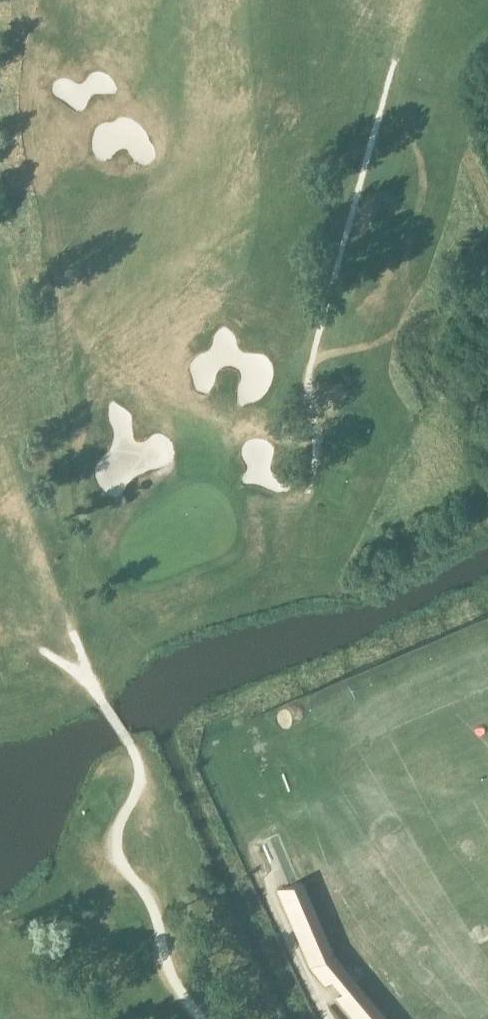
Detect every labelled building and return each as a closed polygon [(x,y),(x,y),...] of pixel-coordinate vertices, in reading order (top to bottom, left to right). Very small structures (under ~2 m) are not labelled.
[(311,968),(338,952),(306,879),(277,891),(311,968)] [(311,968),(352,1018),(394,1018),(338,952),(311,968)]
